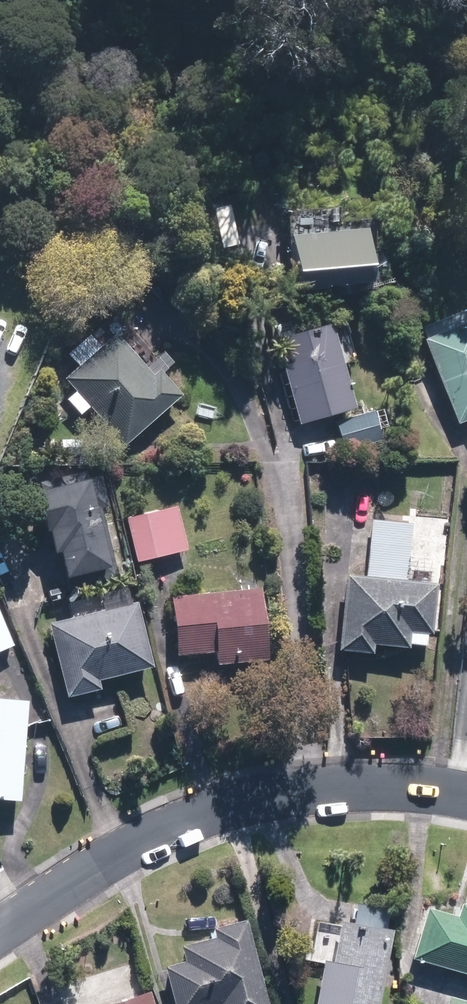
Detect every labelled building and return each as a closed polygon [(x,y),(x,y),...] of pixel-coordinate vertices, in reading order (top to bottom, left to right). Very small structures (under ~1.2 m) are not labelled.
[(368,228),(292,235),(297,289),(373,282),(368,228)] [(356,409),(333,323),(277,339),(301,424),(356,409)] [(426,339),(458,424),(466,421),(466,324),(426,339)] [(184,394),(163,370),(155,377),(117,333),(66,378),(126,445),(184,394)] [(336,421),(344,450),(383,439),(375,410),(336,421)] [(111,507),(103,475),(91,478),(89,471),(45,482),(46,486),(39,488),(50,531),(52,530),(57,552),(62,551),(71,587),(119,575),(103,509),(111,507)] [(178,506),(128,518),(138,562),(189,550),(178,506)] [(342,624),(340,649),(374,652),(375,644),(410,647),(411,630),(432,633),(437,583),(348,574),(342,624)] [(218,651),(219,664),(270,658),(262,587),(173,597),(179,655),(218,651)] [(41,624),(58,698),(91,690),(89,681),(143,667),(128,602),(41,624)] [(15,644),(0,609),(0,651),(15,644)] [(20,798),(28,698),(0,696),(0,796),(20,798)] [(466,972),(466,903),(463,902),(459,916),(428,906),(413,956),(466,972)] [(394,928),(387,926),(390,909),(358,903),(355,920),(341,918),(333,959),(325,958),(316,1003),(380,1003),(394,928)] [(247,919),(215,926),(217,937),(182,946),(185,960),(166,965),(176,1003),(269,1003),(247,919)] [(150,989),(102,1003),(155,1003),(150,989)]
